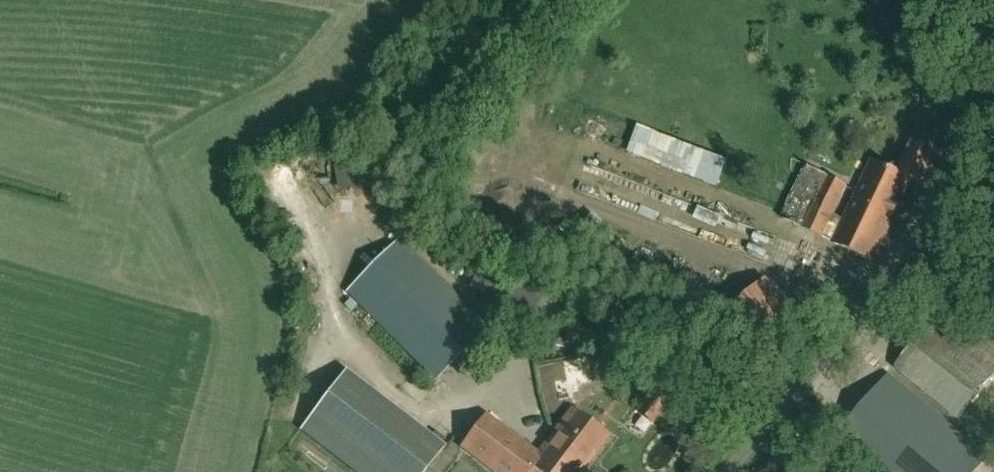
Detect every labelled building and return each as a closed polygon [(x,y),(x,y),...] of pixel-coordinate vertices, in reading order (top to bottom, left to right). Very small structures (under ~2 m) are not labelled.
[(921,186),(930,168),(937,153),(913,142),(898,173),(889,169),(921,186)] [(721,173),(727,155),(692,144),(686,163),(721,173)] [(844,219),(833,243),(872,261),(911,181),(921,186),(889,169),(872,161),(844,219)] [(804,228),(828,176),(807,166),(781,218),(804,228)] [(828,176),(804,228),(822,237),(833,214),(847,185),(828,176)] [(361,199),(342,206),(346,217),(365,210),(361,199)] [(833,214),(822,237),(833,243),(844,219),(833,214)] [(486,327),(397,240),(346,292),(435,379),(486,327)] [(533,317),(547,285),(482,256),(466,287),(533,317)] [(763,368),(800,334),(759,290),(722,323),(763,368)] [(993,375),(993,347),(947,307),(895,368),(956,419),(993,375)] [(577,346),(582,327),(570,324),(565,343),(577,346)] [(347,370),(300,430),(355,471),(423,471),(444,445),(347,370)] [(889,377),(836,441),(874,471),(971,471),(984,456),(889,377)] [(654,424),(669,405),(651,392),(637,411),(654,424)] [(464,446),(499,471),(580,471),(607,437),(572,410),(538,455),(486,417),(464,446)]
